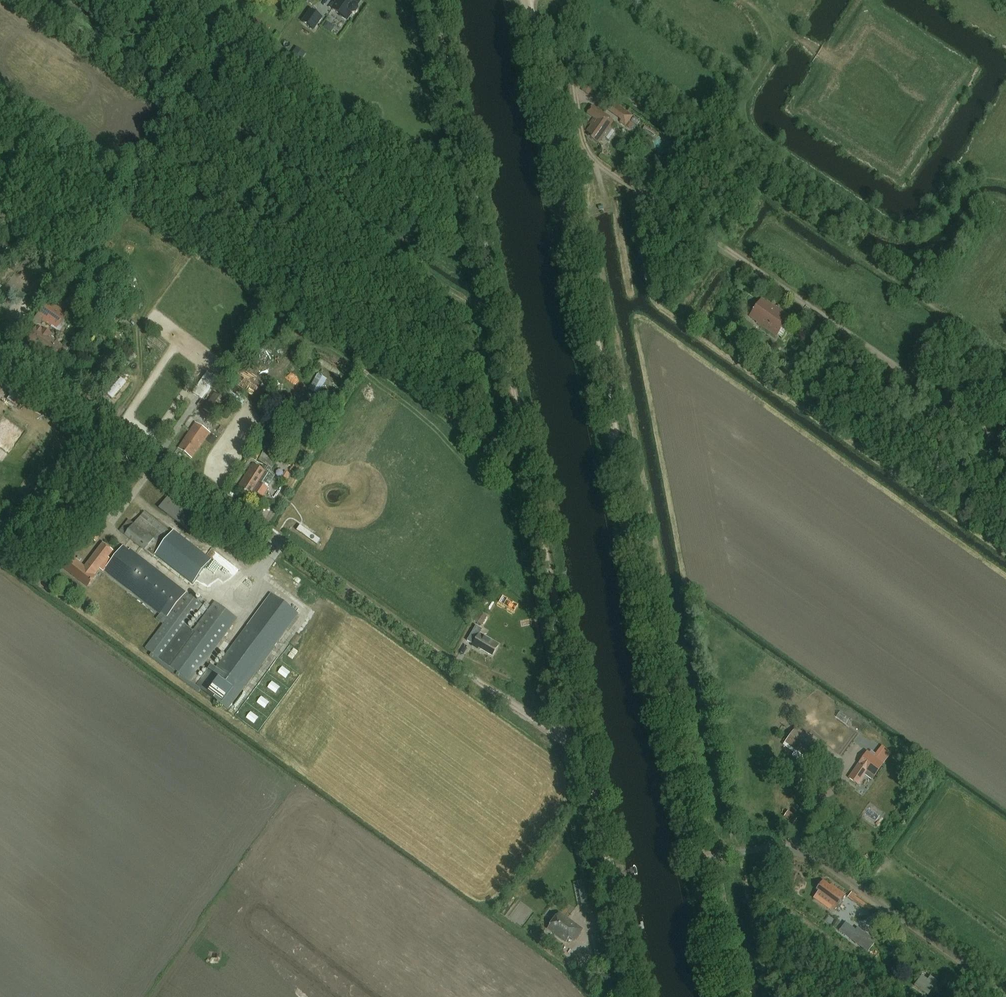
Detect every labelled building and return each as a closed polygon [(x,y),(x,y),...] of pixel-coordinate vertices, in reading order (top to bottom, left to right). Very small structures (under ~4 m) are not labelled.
[(350,21),(355,14),(357,15),(361,14),(364,10),(364,6),(362,5),(365,0),(339,0),(333,10),(350,21)] [(322,19),(311,11),(303,22),(314,29),(322,19)] [(264,38),(271,27),(261,21),(254,32),(264,38)] [(304,55),(296,49),(292,55),(300,61),(304,55)] [(614,102),(607,112),(621,121),(620,123),(626,127),(634,116),(614,102)] [(592,125),(587,131),(590,133),(588,136),(599,143),(613,123),(609,120),(610,119),(592,107),(588,114),(594,118),(590,124),(592,125)] [(48,300),(31,323),(36,327),(37,326),(42,320),(59,332),(71,316),(48,300)] [(776,336),(790,317),(777,308),(776,309),(768,303),(767,304),(762,300),(750,317),(759,323),(758,324),(776,336)] [(119,318),(112,309),(104,316),(110,323),(116,318),(117,319),(119,318)] [(57,361),(63,353),(66,354),(69,350),(64,346),(61,344),(50,336),(52,334),(44,328),(42,330),(37,326),(36,327),(26,341),(40,351),(48,356),(49,355),(57,361)] [(762,363),(770,351),(757,342),(748,354),(762,363)] [(798,363),(791,358),(778,376),(786,381),(798,363)] [(263,386),(243,372),(235,382),(256,397),(263,386)] [(202,400),(217,380),(208,373),(193,393),(202,400)] [(327,379),(318,374),(309,390),(319,395),(327,379)] [(216,394),(204,410),(214,418),(226,402),(216,394)] [(44,426),(11,405),(0,422),(0,494),(44,426)] [(195,459),(212,433),(198,423),(182,446),(185,448),(183,450),(195,459)] [(265,449),(256,443),(249,454),(258,460),(265,449)] [(266,450),(260,460),(274,469),(280,459),(266,450)] [(265,496),(270,488),(263,484),(270,474),(255,464),(240,487),(251,494),(253,492),(256,494),(258,492),(265,496)] [(292,474),(288,471),(283,478),(287,481),(292,474)] [(160,509),(184,523),(193,508),(169,494),(160,509)] [(129,520),(120,531),(125,535),(125,536),(145,551),(153,557),(172,533),(144,512),(134,524),(129,520)] [(96,542),(105,530),(99,526),(90,537),(96,542)] [(88,588),(89,587),(97,577),(95,576),(100,569),(103,571),(112,560),(108,558),(113,552),(103,544),(85,567),(74,558),(65,569),(88,588)] [(120,554),(124,557),(112,573),(130,588),(128,590),(160,615),(156,620),(163,625),(145,648),(162,661),(167,665),(191,683),(239,620),(215,602),(193,631),(187,627),(203,606),(187,594),(188,593),(130,550),(128,552),(124,548),(120,554)] [(210,565),(220,571),(227,560),(217,554),(210,565)] [(515,613),(520,604),(505,594),(499,603),(515,613)] [(482,626),(487,617),(479,612),(474,621),(482,626)] [(211,665),(195,687),(200,690),(227,710),(245,687),(246,687),(276,647),(247,626),(216,669),(211,665)] [(483,630),(477,627),(468,641),(474,645),(473,647),(480,651),(481,650),(492,656),(499,644),(481,633),(483,630)] [(796,728),(785,743),(811,762),(822,747),(796,728)] [(859,763),(848,778),(858,785),(865,775),(872,780),(884,764),(867,752),(859,763)] [(836,909),(846,896),(831,885),(830,886),(823,881),(816,890),(818,892),(816,895),(836,909)] [(847,934),(859,918),(848,910),(836,926),(847,934)] [(584,929),(560,913),(549,930),(556,935),(555,935),(565,943),(569,938),(574,942),(584,929)] [(878,934),(858,920),(854,926),(874,940),(878,934)] [(602,935),(592,937),(598,968),(608,966),(602,935)] [(922,976),(914,986),(928,996),(935,985),(922,976)]
